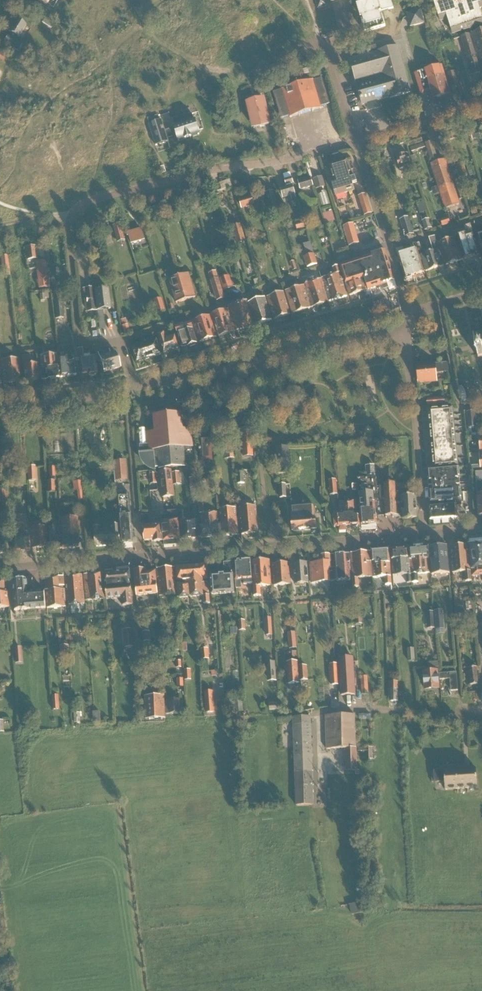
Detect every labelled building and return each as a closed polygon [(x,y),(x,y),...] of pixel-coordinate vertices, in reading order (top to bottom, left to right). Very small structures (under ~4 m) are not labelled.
[(41,2),(39,5),(48,10),(50,6),(46,4),(48,0),(38,0),(41,2)] [(318,8),(325,6),(327,6),(325,0),(316,0),(318,8)] [(364,3),(357,5),(362,25),(365,32),(386,26),(383,19),(381,12),(394,8),(391,0),(364,0),(364,3)] [(475,29),(481,27),(481,20),(478,9),(481,8),(481,0),(435,0),(434,0),(441,21),(448,19),(453,34),(470,28),(470,30),(475,29)] [(421,10),(407,13),(411,27),(424,23),(421,10)] [(46,18),(42,23),(51,29),(54,24),(46,18)] [(4,41),(19,50),(23,43),(16,39),(17,37),(19,38),(26,26),(16,20),(10,31),(12,33),(11,35),(8,34),(4,41)] [(475,29),(470,30),(471,34),(462,37),(473,75),(481,73),(481,53),(475,29)] [(363,56),(350,60),(362,105),(368,103),(367,111),(380,107),(376,101),(390,97),(390,98),(411,93),(398,46),(378,52),(376,46),(361,50),(363,56)] [(442,65),(415,74),(422,95),(429,93),(431,100),(451,94),(445,75),(442,65)] [(447,74),(452,89),(460,87),(456,72),(447,74)] [(281,118),(290,116),(290,118),(322,108),(321,106),(330,104),(323,81),(314,83),(314,82),(282,92),(283,93),(274,95),(281,118)] [(254,129),(268,125),(261,94),(247,98),(254,129)] [(173,119),(175,126),(174,126),(174,129),(165,132),(161,120),(160,120),(159,115),(148,119),(156,146),(168,142),(167,138),(177,135),(178,141),(185,138),(185,139),(191,138),(191,137),(199,134),(198,131),(199,130),(197,123),(196,123),(195,120),(194,120),(192,114),(177,118),(177,116),(173,117),(173,119)] [(457,138),(455,131),(447,133),(449,141),(457,138)] [(480,137),(479,131),(471,133),(472,139),(480,137)] [(421,136),(407,140),(409,146),(423,142),(421,136)] [(438,162),(432,142),(426,144),(432,164),(438,162)] [(424,144),(410,148),(412,152),(425,148),(424,144)] [(402,155),(402,156),(396,158),(400,169),(405,168),(406,168),(412,167),(407,153),(402,155)] [(438,162),(432,164),(446,209),(459,205),(445,160),(438,162)] [(357,182),(355,177),(353,178),(348,161),(329,167),(334,184),(332,185),(335,196),(355,190),(352,183),(357,182)] [(468,176),(463,162),(457,164),(461,178),(468,176)] [(325,186),(323,176),(312,179),(316,189),(325,186)] [(310,178),(298,181),(301,190),(313,186),(311,178),(311,177),(310,178)] [(292,178),(285,180),(287,187),(281,189),(283,198),(290,196),(292,200),(297,198),(293,184),(294,184),(292,178)] [(278,208),(273,191),(259,195),(261,202),(267,200),(270,210),(278,208)] [(366,194),(359,196),(365,215),(372,213),(366,194)] [(253,204),(251,198),(240,201),(242,208),(253,204)] [(405,236),(413,234),(409,218),(400,220),(405,236)] [(443,226),(450,224),(448,218),(441,220),(443,226)] [(425,230),(432,228),(429,219),(423,221),(425,230)] [(118,242),(125,240),(121,224),(114,226),(118,242)] [(240,224),(233,226),(237,243),(245,240),(240,224)] [(353,224),(344,227),(349,246),(359,243),(353,224)] [(456,238),(463,260),(475,256),(481,254),(474,232),(473,233),(471,226),(465,227),(468,234),(456,238)] [(132,244),(145,240),(141,229),(129,233),(132,244)] [(429,238),(433,251),(421,255),(426,272),(444,266),(435,236),(429,238)] [(445,265),(463,260),(455,237),(438,242),(445,265)] [(304,258),(308,267),(317,264),(310,243),(304,245),(308,256),(304,258)] [(25,247),(27,260),(37,259),(35,246),(25,247)] [(396,250),(400,264),(405,278),(406,278),(408,279),(412,278),(412,276),(424,272),(420,258),(417,250),(405,254),(403,248),(396,250)] [(395,280),(385,250),(371,255),(372,255),(340,265),(346,284),(363,278),(364,278),(368,290),(382,285),(383,288),(388,286),(387,283),(395,280)] [(9,275),(7,255),(1,256),(3,276),(9,275)] [(49,287),(45,261),(35,262),(38,289),(49,287)] [(347,296),(343,284),(342,281),(343,280),(339,266),(333,268),(335,274),(322,278),(326,290),(330,302),(347,296)] [(179,276),(186,300),(196,297),(189,273),(179,276)] [(176,303),(186,300),(179,276),(170,279),(176,303)] [(220,279),(224,290),(233,287),(229,276),(220,279)] [(305,284),(308,295),(307,295),(311,308),(329,302),(325,290),(322,278),(305,284)] [(363,278),(346,284),(350,296),(367,290),(363,278)] [(211,281),(217,300),(224,298),(218,279),(211,281)] [(307,295),(304,285),(285,291),(293,314),(311,308),(307,295)] [(91,288),(85,289),(88,312),(94,311),(91,290),(91,288)] [(94,290),(97,311),(110,309),(107,288),(94,290)] [(274,319),(291,314),(284,291),(267,297),(274,319)] [(252,314),(255,325),(272,320),(269,308),(265,297),(248,302),(252,314)] [(155,300),(158,313),(165,311),(161,298),(155,300)] [(56,319),(63,318),(62,300),(54,301),(56,319)] [(229,306),(236,331),(254,326),(246,301),(247,301),(247,300),(229,306)] [(218,337),(235,332),(228,309),(211,314),(218,337)] [(210,315),(193,321),(200,343),(217,337),(210,315)] [(121,320),(122,326),(124,332),(129,331),(126,319),(121,320)] [(191,322),(175,326),(182,347),(188,345),(188,346),(190,346),(191,347),(196,345),(195,344),(197,343),(191,322)] [(164,354),(179,349),(175,335),(166,338),(164,332),(158,334),(164,354)] [(478,358),(481,357),(481,334),(474,336),(478,358)] [(132,347),(137,362),(161,355),(157,340),(132,347)] [(81,374),(88,373),(88,375),(89,375),(91,377),(95,376),(96,374),(97,374),(94,356),(83,357),(82,350),(78,351),(79,358),(81,374)] [(120,367),(115,352),(110,354),(108,350),(98,354),(104,373),(120,367)] [(40,369),(41,380),(59,378),(58,367),(57,354),(40,356),(41,369),(40,369)] [(65,354),(58,354),(60,378),(76,376),(76,374),(81,374),(79,358),(74,359),(74,357),(65,357),(65,354)] [(25,382),(39,380),(37,364),(29,365),(28,357),(23,357),(24,365),(23,365),(25,382)] [(3,384),(20,382),(18,358),(0,360),(3,384)] [(418,376),(416,376),(417,382),(418,382),(419,384),(437,382),(436,373),(449,372),(448,363),(417,366),(418,376)] [(445,397),(428,399),(428,406),(446,405),(445,397)] [(453,407),(429,409),(434,469),(458,467),(453,407)] [(474,412),(466,413),(468,429),(476,428),(474,412)] [(142,454),(140,454),(141,457),(142,461),(144,464),(147,466),(149,468),(153,469),(156,470),(156,467),(159,467),(159,468),(171,467),(185,466),(184,451),(192,450),(192,446),(191,430),(182,431),(181,415),(155,417),(156,433),(148,434),(149,448),(141,448),(142,454)] [(251,429),(242,430),(244,457),(253,456),(253,455),(252,438),(251,429)] [(201,438),(202,460),(212,459),(211,437),(201,438)] [(235,459),(234,447),(224,448),(224,459),(235,459)] [(288,447),(276,448),(279,474),(290,473),(288,447)] [(117,477),(126,476),(125,461),(116,462),(117,477)] [(375,476),(375,465),(365,466),(366,476),(375,476)] [(36,481),(35,466),(27,467),(28,482),(36,481)] [(25,485),(25,467),(16,467),(17,486),(25,485)] [(458,467),(428,470),(430,504),(443,503),(443,507),(462,506),(458,467)] [(171,470),(160,472),(163,498),(174,496),(173,486),(171,474),(171,470)] [(180,485),(179,473),(171,474),(173,486),(180,485)] [(377,477),(358,479),(361,525),(363,525),(364,527),(368,527),(369,525),(372,524),(373,526),(375,526),(376,524),(375,506),(379,506),(377,477)] [(338,495),(336,480),(329,480),(330,495),(338,495)] [(384,486),(379,486),(380,498),(385,498),(386,516),(402,515),(401,496),(396,497),(395,484),(384,485),(384,486)] [(132,524),(129,494),(117,495),(121,545),(133,544),(132,524)] [(416,495),(401,496),(402,515),(403,519),(417,519),(416,495)] [(339,502),(340,515),(358,514),(357,501),(339,502)] [(457,518),(457,506),(443,507),(443,503),(430,504),(430,506),(429,506),(430,520),(457,518)] [(198,526),(199,538),(221,536),(220,524),(218,524),(217,512),(204,513),(203,505),(199,505),(200,513),(201,513),(202,526),(198,526)] [(240,507),(240,517),(242,535),(258,533),(257,519),(256,506),(240,507)] [(291,508),(292,519),(292,520),(291,520),(292,530),(316,528),(315,506),(291,508)] [(236,507),(220,509),(221,522),(222,536),(238,535),(237,523),(236,507)] [(168,516),(162,516),(163,528),(164,541),(164,543),(165,546),(180,545),(180,543),(180,540),(178,522),(178,511),(171,511),(168,512),(168,516)] [(358,525),(360,525),(359,516),(358,516),(358,514),(340,515),(338,515),(334,515),(335,527),(339,527),(340,531),(346,531),(346,526),(351,526),(353,528),(357,528),(358,525)] [(163,541),(162,524),(161,518),(153,519),(154,525),(150,525),(149,517),(143,518),(144,526),(143,526),(145,541),(152,540),(154,540),(154,542),(163,541)] [(62,537),(60,537),(61,549),(78,548),(76,518),(61,519),(62,537)] [(181,540),(197,538),(196,520),(180,522),(181,540)] [(30,552),(29,543),(29,532),(21,532),(20,524),(12,525),(14,553),(30,552)] [(95,547),(121,545),(119,525),(111,526),(112,533),(101,534),(100,527),(94,527),(95,547)] [(32,548),(48,547),(47,526),(31,527),(32,548)] [(48,527),(49,543),(50,550),(61,549),(60,537),(56,537),(55,527),(48,527)] [(469,541),(472,576),(481,575),(481,540),(469,541)] [(472,581),(468,544),(450,546),(453,573),(465,572),(466,582),(472,581)] [(450,573),(447,546),(429,547),(432,575),(450,573)] [(419,582),(418,574),(429,573),(428,559),(429,558),(428,547),(409,549),(411,575),(412,583),(419,582)] [(411,575),(410,565),(409,558),(408,549),(404,549),(402,548),(399,548),(397,550),(391,550),(393,567),(393,576),(407,575),(407,583),(412,583),(411,575)] [(371,552),(372,562),(378,562),(378,564),(390,563),(389,551),(371,552)] [(372,577),(371,565),(371,552),(351,553),(354,587),(359,587),(358,578),(372,577)] [(333,572),(330,572),(331,582),(333,582),(352,580),(351,567),(350,554),(331,555),(332,568),(333,568),(333,572)] [(331,568),(330,555),(321,556),(321,563),(310,564),(312,584),(330,582),(329,568),(331,568)] [(303,564),(303,558),(296,558),(296,564),(294,564),(296,584),(309,583),(307,563),(303,564)] [(244,560),(243,562),(234,562),(236,589),(242,588),(241,580),(244,580),(244,585),(252,584),(251,561),(250,561),(248,559),(244,560)] [(261,596),(260,587),(271,586),(269,560),(251,561),(254,596),(261,596)] [(392,585),(391,577),(390,563),(378,564),(378,562),(372,562),(373,578),(385,577),(386,585),(392,585)] [(233,575),(232,563),(224,564),(225,575),(211,576),(212,595),(235,594),(233,575)] [(291,585),(289,563),(272,564),(274,586),(291,585)] [(203,579),(208,579),(207,564),(191,566),(192,577),(199,577),(199,582),(204,582),(203,579)] [(176,567),(177,579),(186,578),(186,576),(188,576),(188,580),(192,580),(192,577),(191,566),(176,567)] [(174,567),(157,568),(158,582),(160,596),(177,594),(175,579),(174,567)] [(157,582),(155,571),(146,572),(146,569),(134,571),(137,597),(158,594),(157,582)] [(133,605),(132,597),(130,571),(104,573),(107,599),(122,598),(123,606),(133,605)] [(86,601),(105,600),(103,573),(84,574),(86,601)] [(85,604),(82,575),(66,576),(68,605),(85,604)] [(64,576),(44,578),(45,590),(46,590),(46,591),(47,608),(67,607),(65,589),(64,589),(63,586),(65,586),(64,576)] [(186,578),(177,579),(178,598),(190,597),(189,585),(193,584),(192,580),(188,580),(188,576),(186,576),(186,578)] [(189,585),(190,597),(203,596),(204,604),(210,603),(208,582),(204,583),(204,582),(199,582),(199,577),(192,577),(192,580),(193,584),(189,585)] [(12,580),(14,611),(27,610),(27,609),(46,608),(45,592),(25,593),(25,579),(12,580)] [(8,608),(8,600),(7,600),(7,592),(0,593),(0,608),(8,608)] [(442,611),(435,611),(437,630),(444,630),(442,611)] [(126,648),(134,647),(132,629),(124,630),(126,648)] [(295,634),(287,635),(289,650),(297,649),(295,634)] [(180,651),(179,640),(172,641),(173,652),(180,651)] [(64,646),(60,647),(61,656),(69,655),(68,646),(64,646)] [(415,661),(414,648),(407,649),(408,661),(415,661)] [(209,649),(200,649),(202,664),(208,663),(207,659),(210,659),(209,649)] [(287,652),(289,661),(300,660),(299,651),(287,652)] [(353,658),(340,659),(342,696),(355,695),(353,658)] [(275,662),(267,662),(268,669),(268,677),(269,681),(273,681),(276,680),(275,669),(275,662)] [(297,662),(288,663),(289,684),(299,683),(297,662)] [(337,664),(330,664),(332,685),(339,684),(337,664)] [(308,680),(307,666),(299,667),(300,681),(308,680)] [(477,667),(469,668),(471,685),(479,684),(477,667)] [(425,684),(425,689),(435,688),(435,684),(439,684),(438,671),(424,672),(424,677),(423,677),(424,684),(425,684)] [(451,691),(458,691),(457,672),(439,674),(440,680),(450,679),(451,691)] [(215,713),(214,691),(204,692),(206,713),(215,713)] [(146,697),(147,719),(166,718),(165,696),(146,697)] [(235,713),(244,712),(242,699),(233,700),(235,713)] [(166,700),(167,714),(181,714),(180,700),(166,700)] [(326,715),(327,749),(346,749),(346,771),(356,771),(357,770),(355,714),(326,715)] [(311,717),(293,718),(294,723),(296,787),(296,803),(296,806),(314,805),(314,803),(313,787),(311,717)] [(445,790),(461,789),(469,788),(477,788),(476,768),(469,769),(467,769),(460,770),(434,771),(435,782),(445,781),(445,790)] [(364,902),(353,904),(355,914),(365,912),(364,902)]
